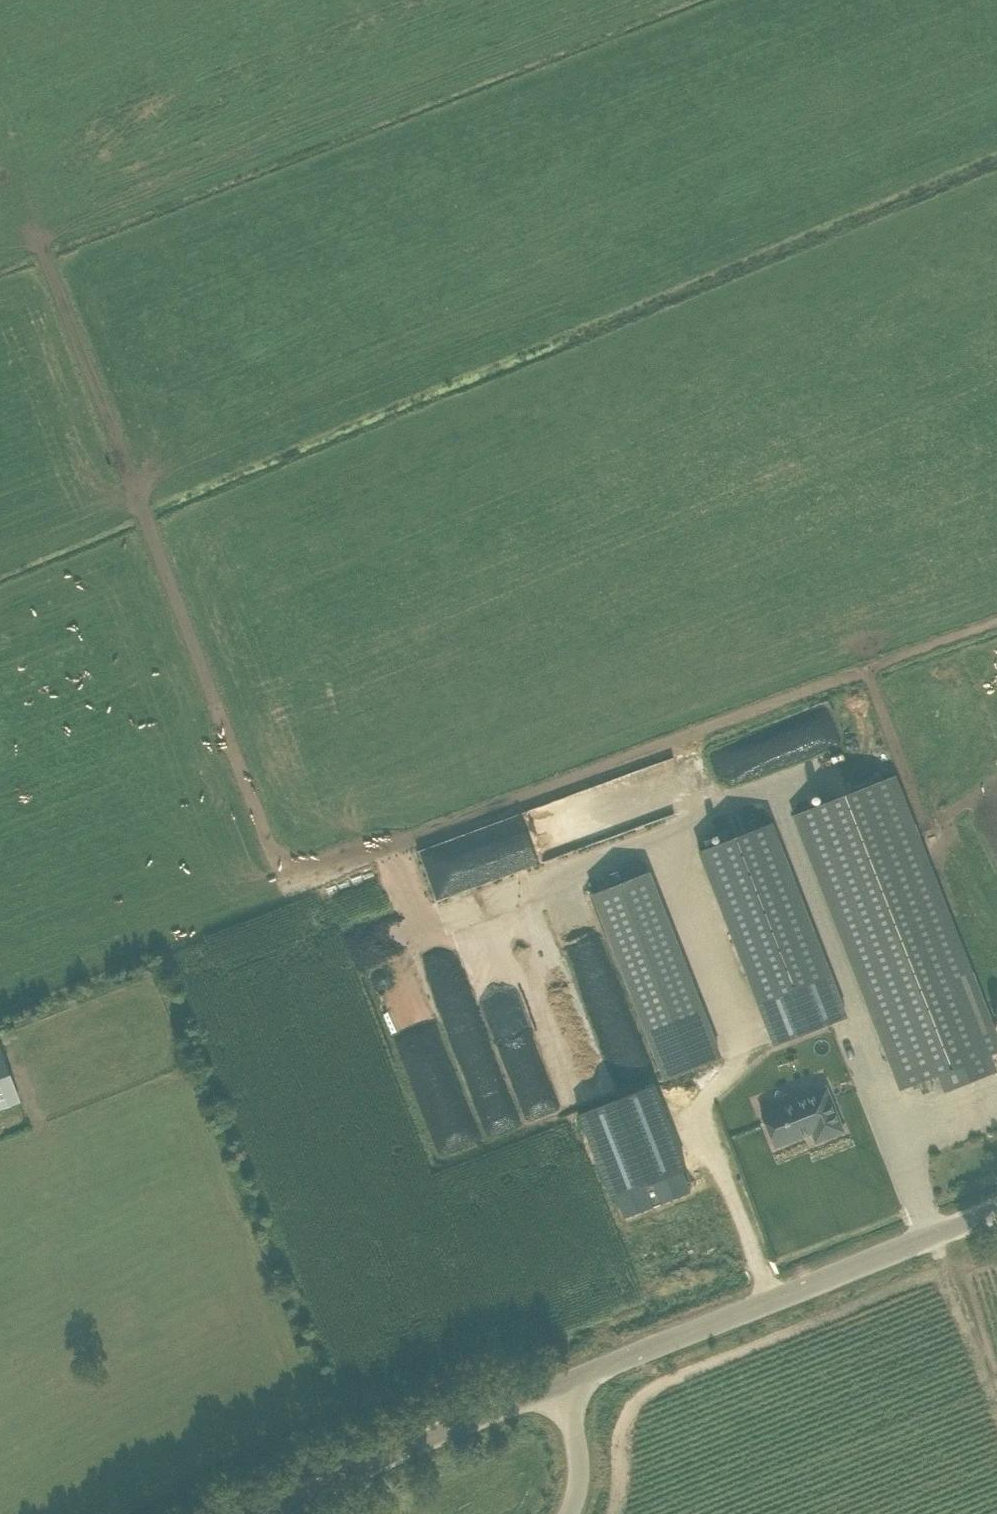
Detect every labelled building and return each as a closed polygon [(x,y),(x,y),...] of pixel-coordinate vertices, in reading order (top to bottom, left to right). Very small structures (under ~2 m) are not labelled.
[(895,775),(793,814),(901,1090),(940,1075),(946,1092),(996,1072),(990,1056),(996,1053),(996,1036),(895,775)] [(498,860),(509,857),(503,835),(498,837),(494,823),(418,847),(434,899),(503,877),(498,860)] [(769,824),(697,852),(773,1046),(845,1018),(769,824)] [(593,893),(666,1079),(720,1057),(643,859),(620,868),(625,881),(593,893)] [(571,939),(598,1001),(613,994),(605,976),(613,973),(594,929),(571,939)] [(20,1101),(0,1049),(0,1108),(20,1101)] [(762,1114),(775,1147),(812,1133),(816,1143),(844,1132),(831,1098),(803,1108),(799,1098),(798,1098),(799,1099),(762,1114)] [(679,1169),(616,1194),(624,1214),(687,1189),(679,1169)]
